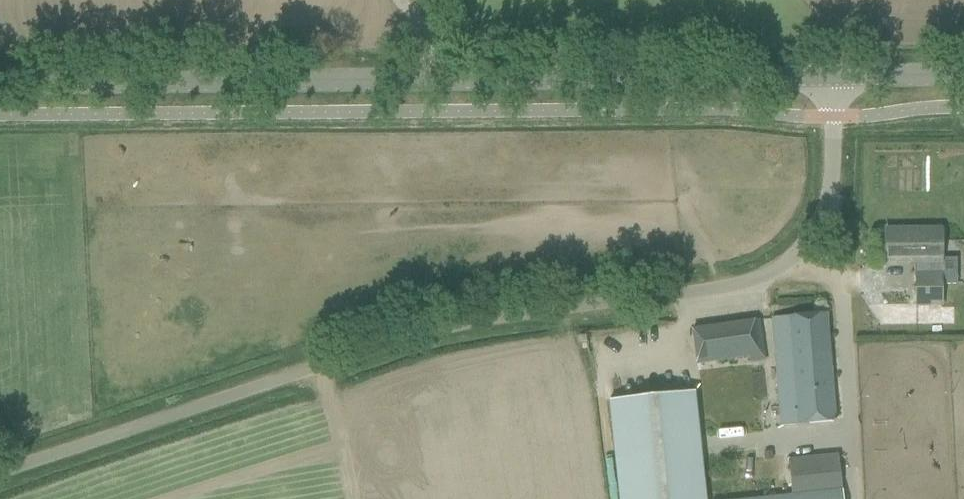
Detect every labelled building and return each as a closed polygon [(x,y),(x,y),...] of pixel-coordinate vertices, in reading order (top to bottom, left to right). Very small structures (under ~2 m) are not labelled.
[(941,262),(940,230),(884,230),(885,262),(915,262),(915,305),(941,305),(941,273),(933,273),(932,262),(941,262)] [(780,425),(797,424),(835,421),(828,333),(826,314),(772,318),(774,338),(780,425)] [(762,339),(759,320),(692,330),(697,362),(697,365),(748,357),(749,363),(765,361),(762,339)] [(608,401),(618,498),(705,498),(694,392),(608,401)] [(771,451),(763,452),(764,460),(772,459),(771,451)] [(710,468),(706,475),(715,481),(719,474),(710,468)] [(839,477),(789,482),(790,496),(840,491),(839,477)] [(766,498),(843,498),(842,491),(840,491),(790,496),(766,498)]
